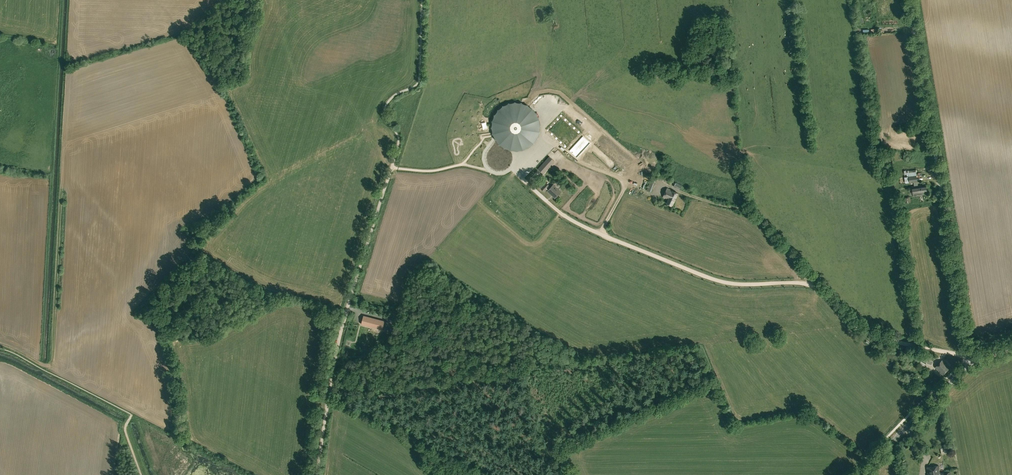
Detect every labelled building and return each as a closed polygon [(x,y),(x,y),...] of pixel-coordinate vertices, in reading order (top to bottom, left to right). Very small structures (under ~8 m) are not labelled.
[(494,138),(494,140),(497,142),(499,145),(502,146),(504,149),(507,150),(510,151),(513,151),(514,151),(516,152),(519,151),(523,151),(525,149),(527,148),(529,148),(531,146),(532,145),(534,144),(535,142),(536,140),(537,139),(538,136),(539,134),(540,133),(540,129),(540,126),(540,123),(540,120),(538,118),(537,115),(537,114),(535,113),(534,111),(533,109),(530,107),(529,107),(527,105),(524,104),(522,103),(521,103),(518,103),(516,103),(514,102),(512,103),(510,103),(508,103),(506,105),(504,106),(502,106),(501,108),(499,110),(497,110),(497,112),(496,113),(495,115),(494,115),(493,118),(493,120),(491,122),(492,124),(491,126),(490,128),(491,129),(492,132),(492,134),(493,136),(494,138)] [(572,156),(568,160),(572,164),(576,161),(572,156)] [(904,177),(905,183),(909,183),(917,182),(916,175),(908,176),(904,177)] [(652,192),(656,179),(657,178),(652,176),(652,177),(651,177),(647,190),(652,192)] [(641,179),(636,177),(630,189),(636,191),(641,179)] [(546,189),(548,191),(547,191),(551,194),(557,188),(553,184),(551,187),(546,183),(541,188),(544,191),(546,189)] [(921,185),(918,186),(912,186),(913,196),(923,195),(923,192),(926,192),(926,186),(921,187),(921,185)] [(561,191),(557,188),(551,194),(555,198),(561,191)] [(678,193),(667,188),(663,197),(668,200),(666,203),(672,206),(678,193)] [(374,325),(383,327),(384,321),(364,316),(362,322),(362,321),(361,324),(373,327),(374,325)] [(934,358),(928,356),(928,358),(927,357),(927,359),(922,357),(921,360),(926,363),(931,365),(934,358)] [(949,368),(942,360),(935,367),(942,375),(949,368)] [(937,466),(927,468),(928,474),(950,474),(950,472),(940,474),(939,466),(937,466)]
